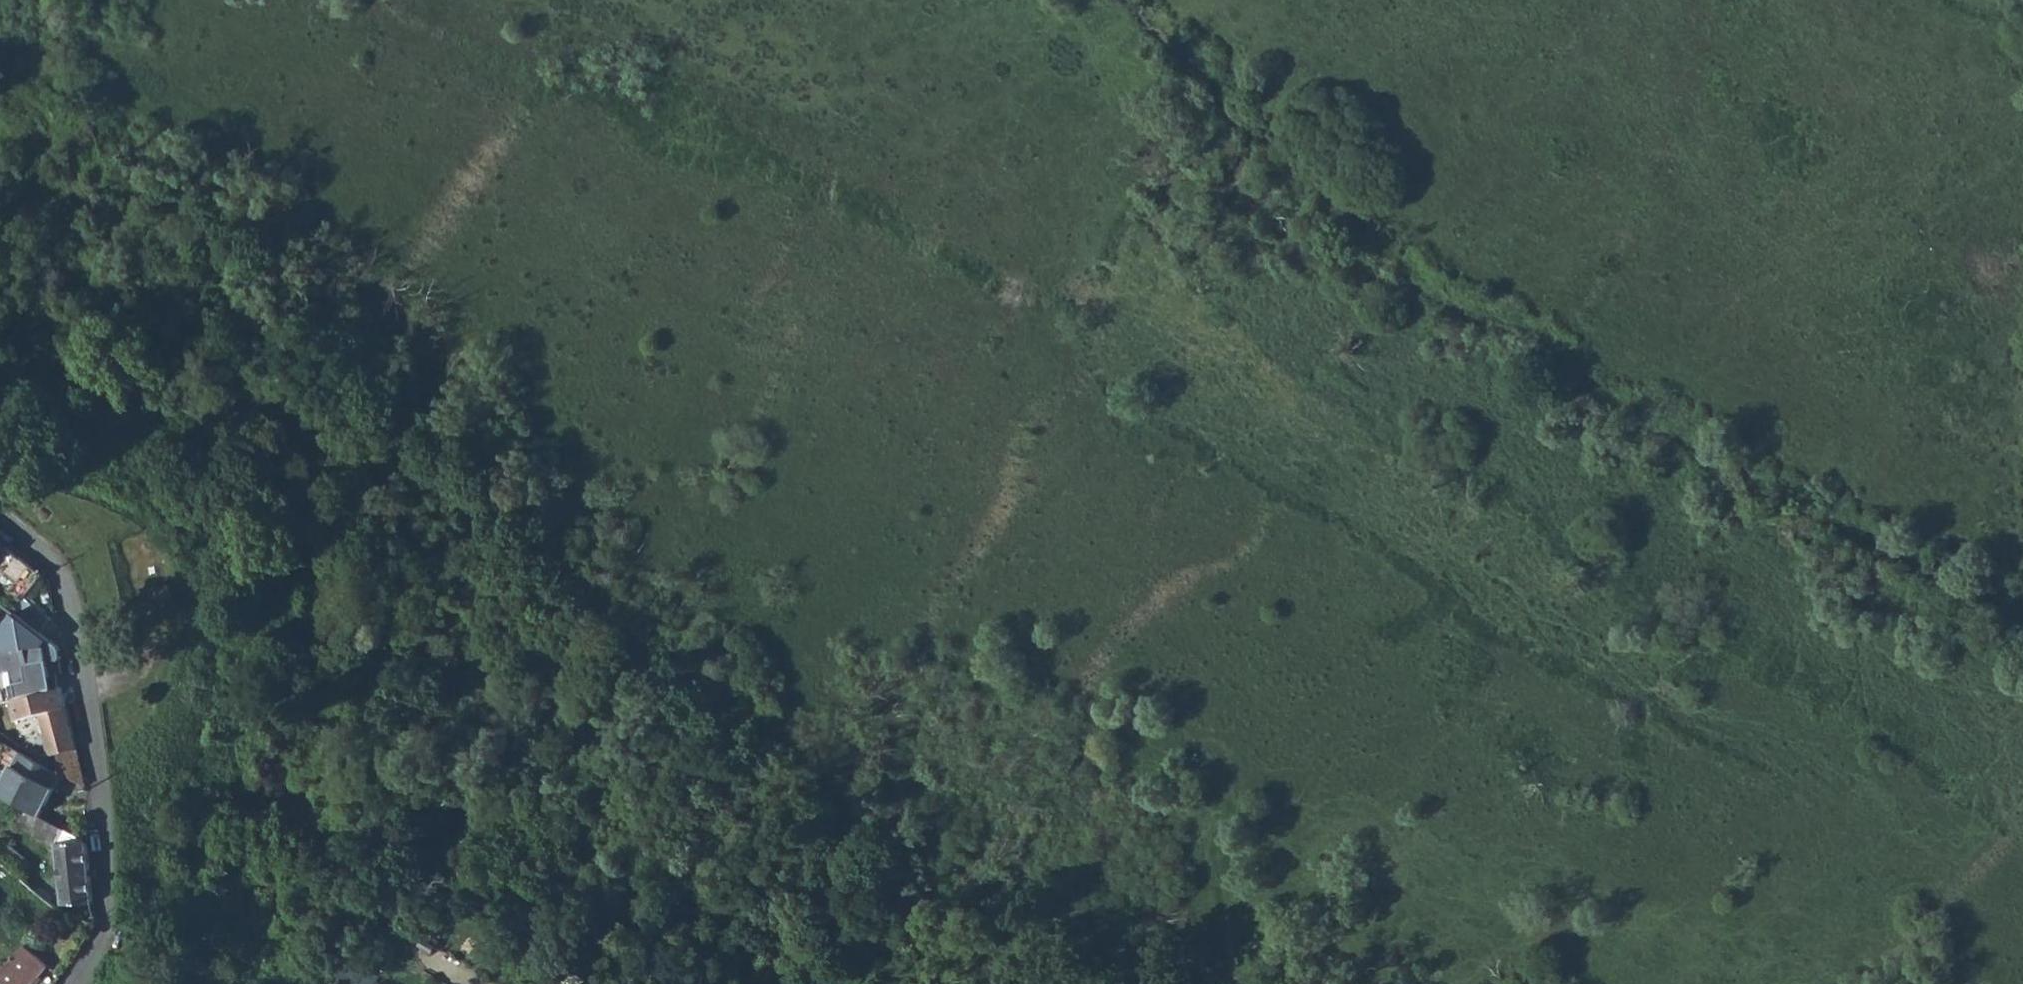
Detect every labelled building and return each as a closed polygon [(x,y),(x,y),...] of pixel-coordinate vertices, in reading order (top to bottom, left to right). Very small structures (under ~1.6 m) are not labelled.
[(22,586),(29,591),(42,575),(5,547),(2,549),(0,547),(0,569),(22,586)] [(21,698),(64,686),(60,670),(65,669),(62,644),(3,602),(0,607),(0,648),(4,670),(14,668),(21,698)] [(11,700),(16,719),(39,714),(49,756),(78,748),(64,686),(21,698),(11,700)] [(49,756),(52,770),(61,774),(85,787),(83,777),(78,748),(49,756)] [(0,786),(0,795),(25,808),(39,816),(61,774),(52,770),(38,762),(19,751),(0,786)] [(39,816),(25,808),(17,823),(35,833),(34,837),(55,848),(60,905),(91,903),(89,878),(87,855),(86,840),(39,816)] [(0,846),(0,863),(15,875),(25,862),(3,842),(0,846)] [(0,970),(0,983),(29,983),(43,969),(20,948),(0,970)]
